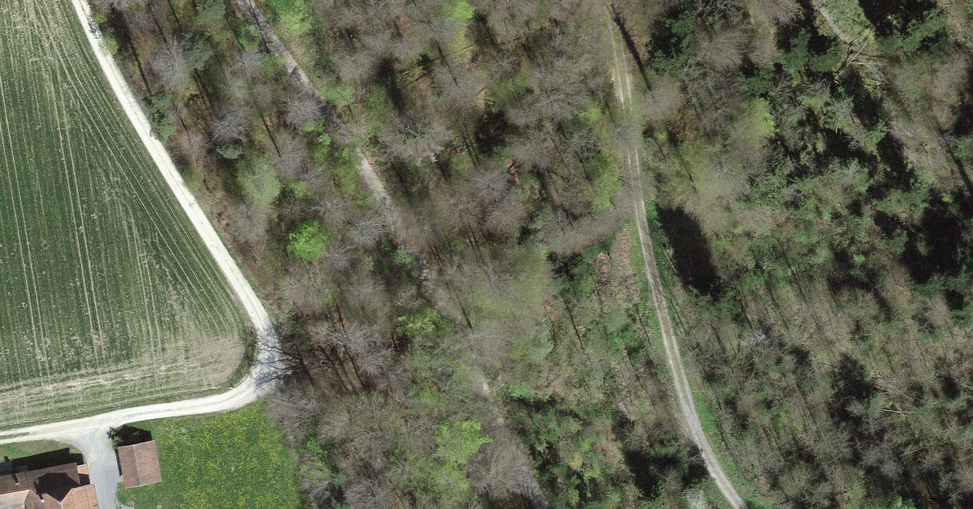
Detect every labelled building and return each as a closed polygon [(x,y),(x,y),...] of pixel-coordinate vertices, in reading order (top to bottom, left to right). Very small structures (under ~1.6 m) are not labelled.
[(176,488),(168,445),(126,453),(135,496),(146,494),(148,506),(169,502),(167,490),(176,488)] [(101,480),(39,489),(38,478),(0,483),(0,508),(105,508),(101,480)]
